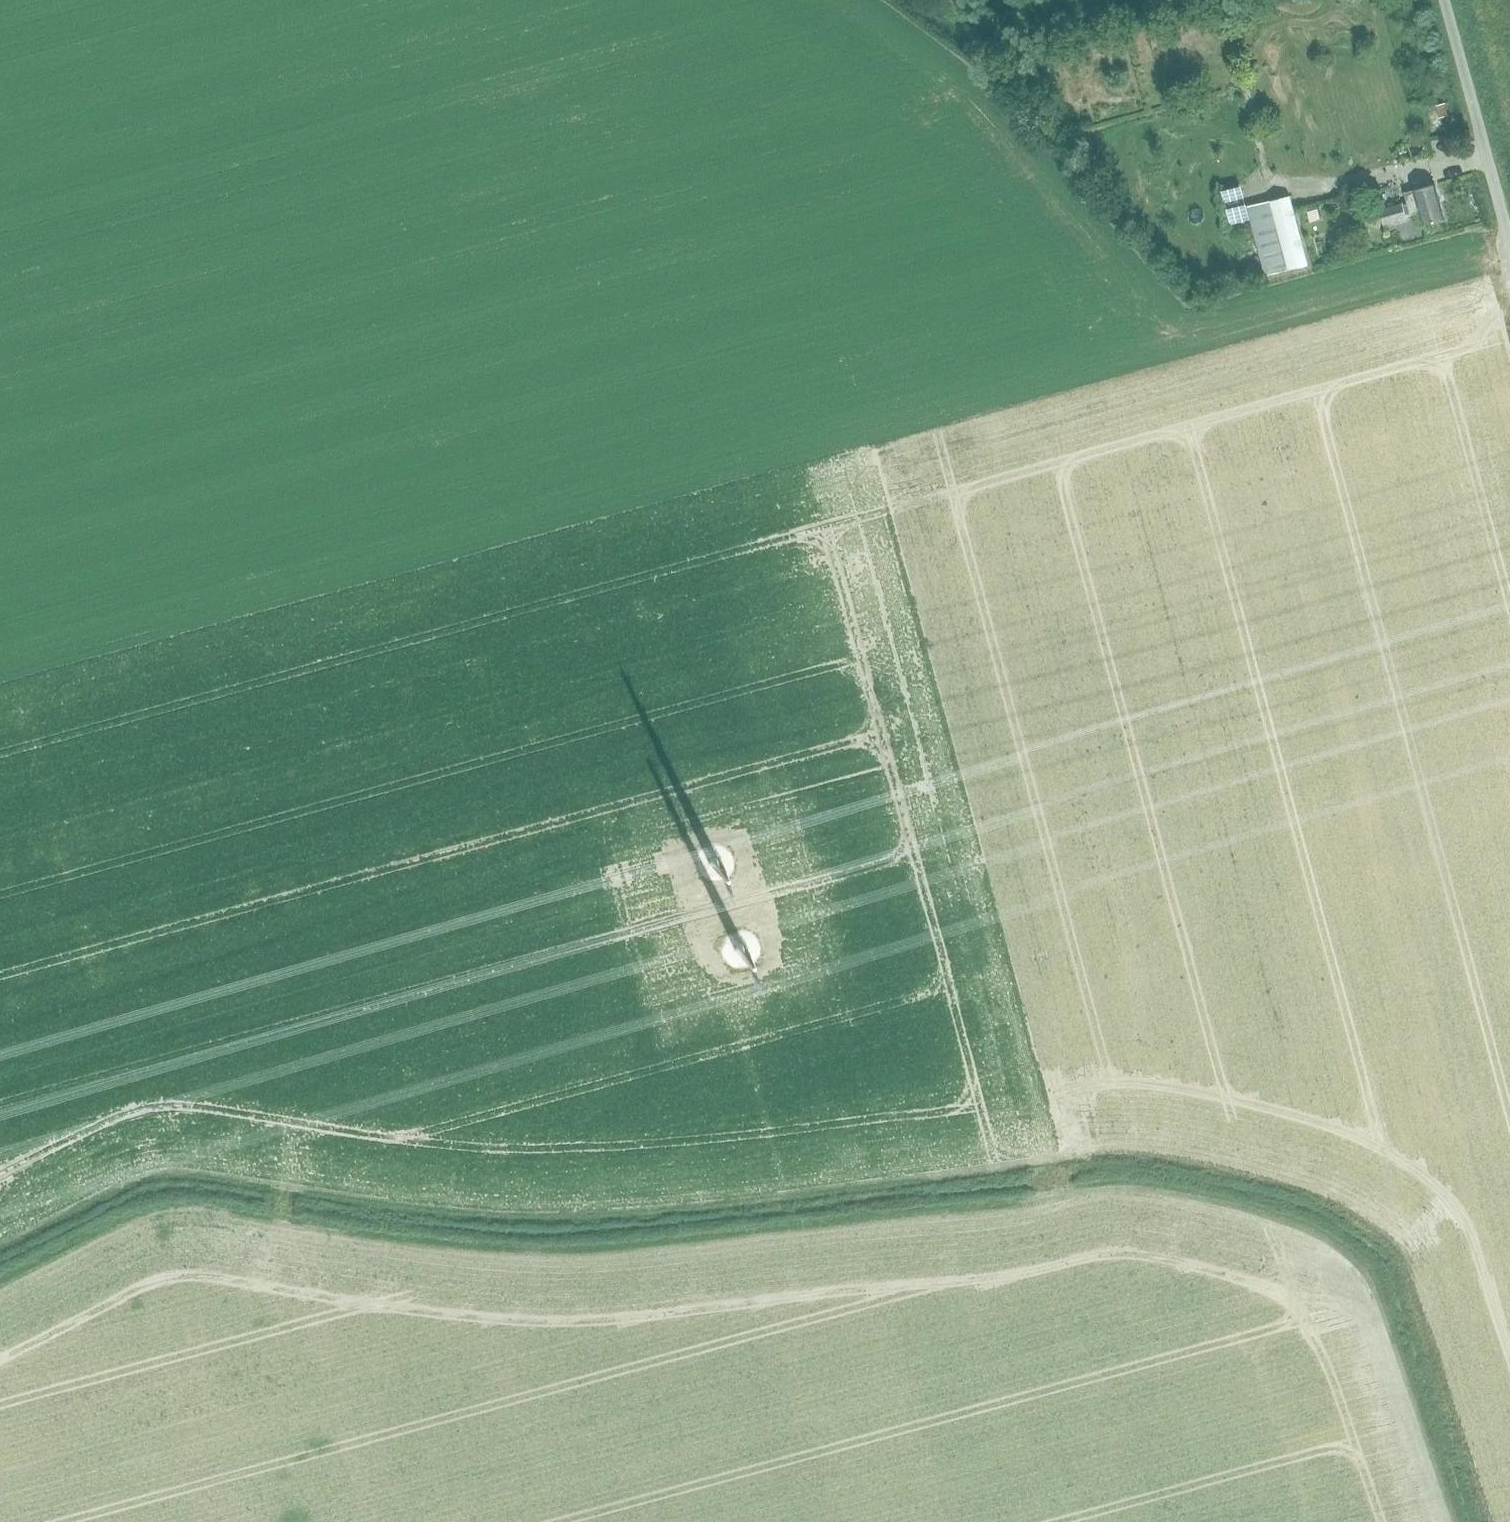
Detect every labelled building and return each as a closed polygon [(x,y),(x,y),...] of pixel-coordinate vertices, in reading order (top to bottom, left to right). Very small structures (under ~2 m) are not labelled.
[(1445,103),(1436,106),(1440,118),(1448,115),(1445,103)] [(1218,179),(1220,192),(1242,187),(1239,175),(1218,179)] [(1444,218),(1435,183),(1404,192),(1407,203),(1402,204),(1402,202),(1378,208),(1383,224),(1406,217),(1405,215),(1410,214),(1410,213),(1419,211),(1422,224),(1444,218)] [(1247,206),(1265,275),(1308,264),(1289,194),(1247,206)]
